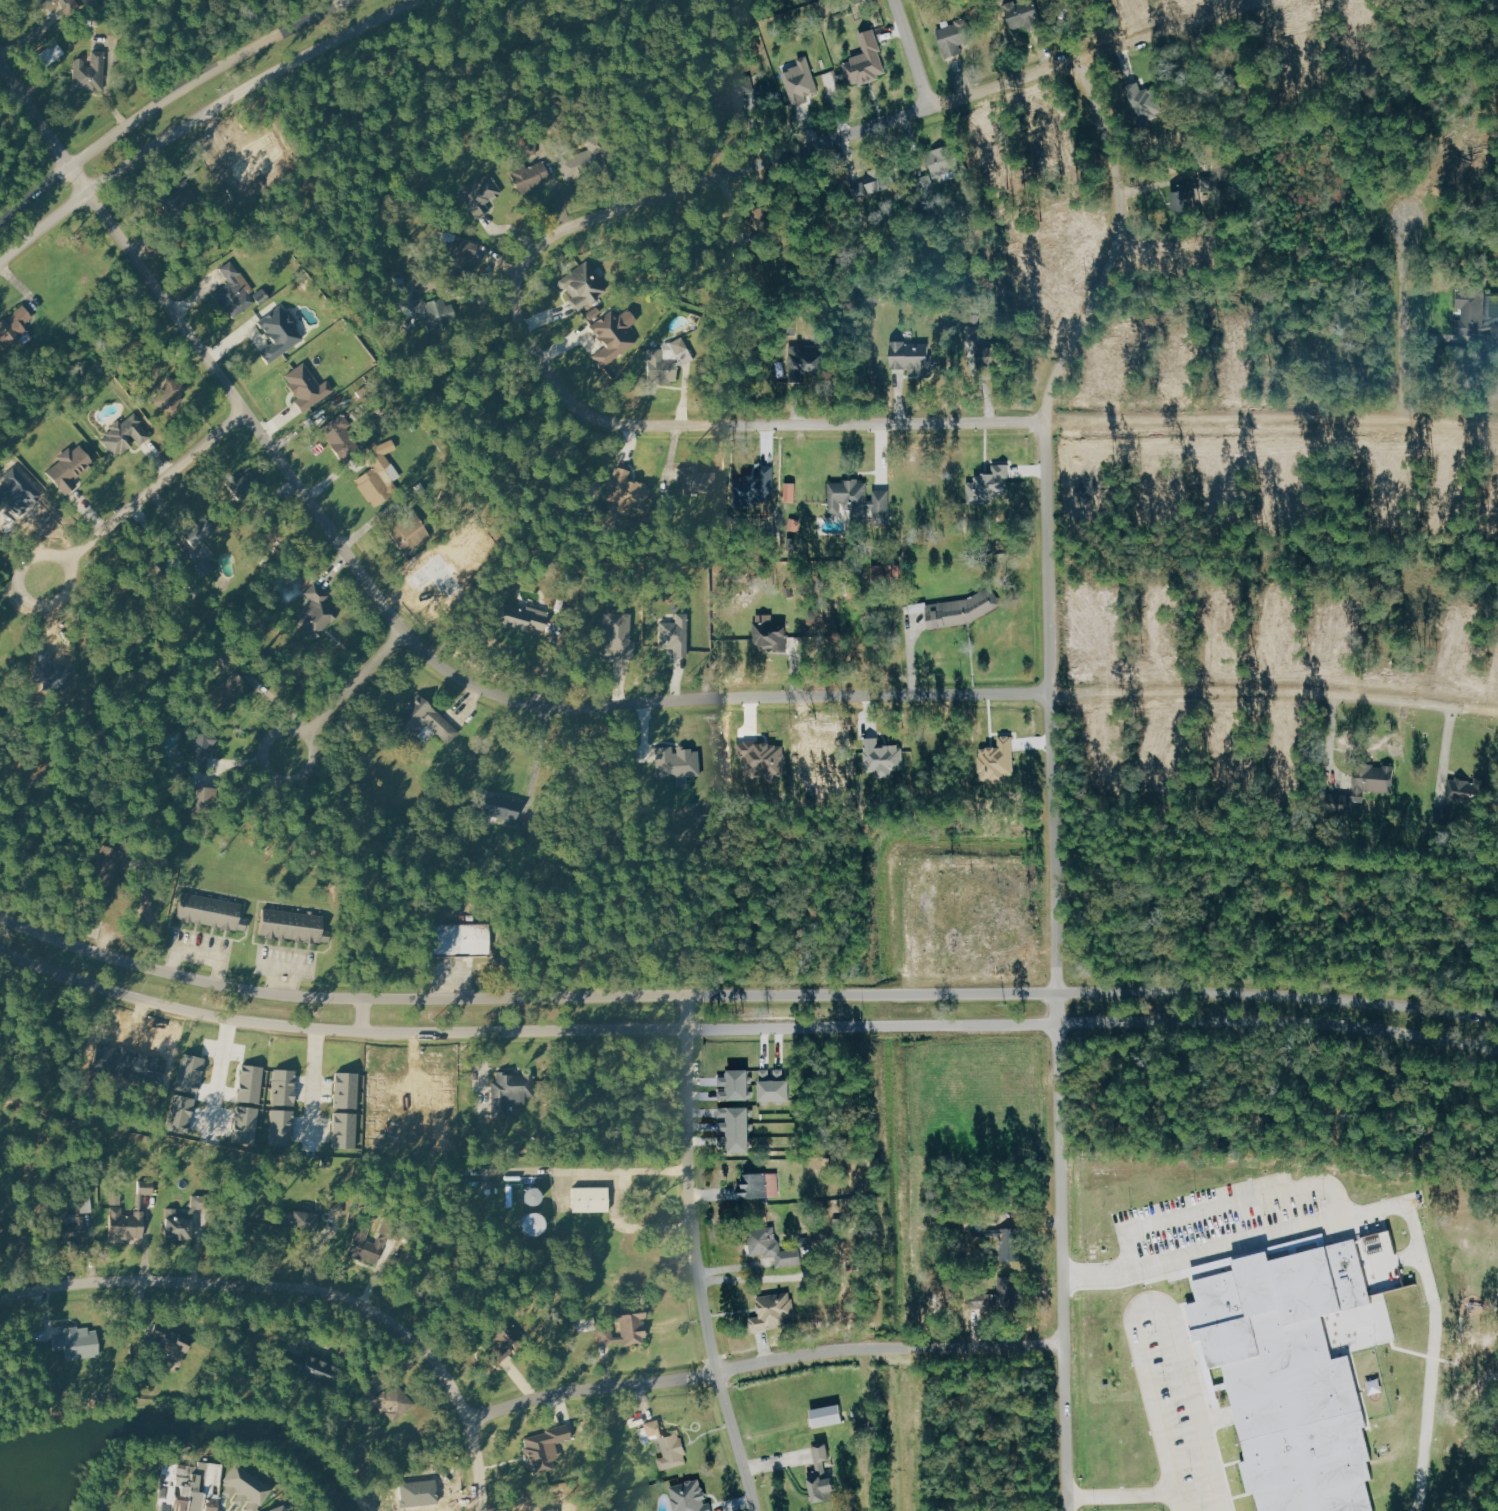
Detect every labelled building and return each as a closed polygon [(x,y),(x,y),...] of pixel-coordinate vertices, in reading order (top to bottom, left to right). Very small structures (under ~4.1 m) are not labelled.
[(44,11),(37,0),(71,0),(76,8),(67,13),(60,1),(44,11)] [(1006,3),(1017,0),(1036,0),(1043,25),(1028,29),(1027,24),(1013,28),(1006,3)] [(965,15),(974,40),(960,44),(963,52),(945,58),(936,29),(956,23),(955,19),(965,15)] [(873,28),(885,73),(850,84),(842,64),(852,61),(851,57),(867,53),(860,32),(873,28)] [(56,41),(65,53),(47,67),(38,55),(56,41)] [(105,51),(103,88),(74,87),(75,58),(83,59),(83,66),(91,66),(92,50),(105,51)] [(807,54),(819,90),(804,95),(807,101),(796,105),(784,72),(792,69),(791,66),(800,63),(798,57),(807,54)] [(751,74),(755,91),(727,98),(723,81),(751,74)] [(1155,87),(1142,91),(1139,82),(1125,86),(1138,127),(1151,122),(1149,116),(1163,111),(1155,87)] [(565,180),(558,160),(590,149),(586,139),(602,133),(608,150),(596,155),(600,167),(565,180)] [(277,134),(288,153),(282,156),(283,158),(277,162),(279,166),(269,172),(267,168),(249,178),(241,166),(253,159),(250,154),(253,153),(251,150),(277,134)] [(932,175),(954,171),(951,147),(928,151),(932,175)] [(544,160),(551,178),(517,192),(509,171),(526,164),(527,167),(544,160)] [(893,188),(890,166),(865,170),(869,192),(893,188)] [(478,221),(460,193),(461,187),(468,182),(473,183),(491,172),(503,192),(486,203),(491,212),(478,221)] [(1186,189),(1198,209),(1211,201),(1217,211),(1228,204),(1211,174),(1186,189)] [(185,180),(158,199),(177,228),(194,216),(187,206),(197,199),(185,180)] [(746,227),(750,237),(761,233),(765,243),(774,240),(766,219),(746,227)] [(471,276),(480,244),(458,238),(456,244),(447,242),(440,268),(471,276)] [(232,260),(254,295),(229,311),(217,292),(232,282),(222,266),(232,260)] [(578,310),(608,295),(590,261),(557,278),(563,290),(566,288),(578,310)] [(419,281),(430,290),(413,310),(403,301),(419,281)] [(1458,292),(1486,294),(1483,342),(1455,340),(1458,292)] [(7,347),(0,338),(0,322),(23,304),(33,318),(25,325),(29,330),(7,347)] [(281,308),(257,325),(273,348),(264,354),(271,364),(304,342),(281,308)] [(636,345),(625,331),(634,324),(624,312),(618,317),(612,310),(604,316),(597,308),(588,315),(594,323),(590,326),(606,347),(594,356),(605,369),(636,345)] [(700,373),(687,337),(662,346),(664,351),(647,357),(655,380),(668,375),(671,383),(700,373)] [(892,341),(892,370),(931,370),(930,355),(908,355),(907,341),(892,341)] [(790,376),(826,376),(826,349),(812,349),(812,345),(790,345),(790,376)] [(305,362),(327,396),(303,411),(282,377),(305,362)] [(185,392),(177,375),(157,385),(161,394),(155,397),(163,414),(185,403),(180,394),(185,392)] [(342,414),(321,428),(339,456),(360,442),(342,414)] [(134,416),(103,442),(116,457),(134,441),(138,445),(150,435),(134,416)] [(375,444),(378,449),(392,439),(399,450),(390,456),(395,465),(388,469),(396,482),(385,490),(390,497),(377,505),(371,497),(368,500),(355,479),(374,467),(364,451),(375,444)] [(78,447),(91,463),(72,479),(78,486),(67,495),(48,471),(78,447)] [(967,481),(968,505),(992,505),(992,494),(1009,494),(1008,478),(1010,478),(1010,464),(995,464),(995,473),(983,473),(983,478),(976,478),(976,481),(967,481)] [(226,482),(250,467),(267,492),(270,489),(280,503),(263,515),(246,491),(237,498),(226,482)] [(645,483),(632,482),(634,471),(615,469),(612,506),(642,509),(645,483)] [(828,484),(829,513),(840,512),(840,502),(850,502),(851,522),(869,522),(867,482),(828,484)] [(798,484),(786,483),(786,503),(797,503),(798,484)] [(888,487),(888,522),(873,522),(873,487),(888,487)] [(416,508),(388,529),(409,558),(437,536),(416,508)] [(195,547),(216,529),(203,514),(182,531),(195,547)] [(154,555),(166,573),(139,592),(127,574),(154,555)] [(194,565),(201,577),(218,567),(214,561),(210,563),(207,558),(194,565)] [(184,568),(187,581),(176,583),(173,571),(184,568)] [(315,582),(329,595),(325,600),(340,614),(317,640),(298,623),(303,618),(299,612),(312,598),(306,592),(315,582)] [(991,584),(1001,603),(969,621),(930,627),(926,605),(966,599),(991,584)] [(528,604),(549,611),(543,631),(530,626),(528,630),(500,621),(506,604),(526,611),(528,604)] [(604,613),(601,657),(637,660),(638,643),(631,643),(633,615),(604,613)] [(687,616),(687,656),(674,656),(674,649),(661,649),(661,624),(678,624),(678,616),(687,616)] [(754,621),(786,620),(787,647),(755,647),(754,621)] [(250,687),(237,671),(201,700),(215,716),(250,687)] [(418,692),(459,731),(447,744),(426,724),(412,739),(392,720),(418,692)] [(216,732),(214,756),(205,755),(204,769),(192,768),(195,731),(216,732)] [(865,738),(866,776),(907,775),(906,746),(880,747),(880,737),(865,738)] [(1014,737),(1015,781),(978,782),(977,749),(1000,748),(1000,738),(1014,737)] [(740,744),(739,757),(754,757),(753,771),(786,771),(786,745),(740,744)] [(657,749),(659,781),(703,779),(701,746),(657,749)] [(1397,766),(1394,795),(1366,792),(1365,801),(1352,800),(1351,811),(1331,809),(1333,793),(1353,795),(1357,761),(1397,766)] [(1448,782),(1450,802),(1463,801),(1464,810),(1483,808),(1479,778),(1448,782)] [(189,790),(194,812),(207,809),(202,787),(189,790)] [(481,813),(515,822),(521,801),(486,792),(481,813)] [(241,902),(182,891),(177,918),(236,930),(241,902)] [(263,907),(260,935),(319,943),(322,915),(263,907)] [(488,924),(488,955),(429,955),(429,924),(488,924)] [(161,1087),(89,1069),(96,1042),(167,1060),(161,1082),(163,1082),(161,1087)] [(203,1059),(182,1054),(174,1090),(195,1094),(203,1059)] [(258,1104),(262,1068),(241,1065),(236,1102),(258,1104)] [(270,1105),(293,1107),(295,1071),(272,1069),(270,1105)] [(752,1070),(731,1071),(731,1077),(720,1077),(720,1102),(752,1101),(752,1070)] [(763,1103),(793,1102),(793,1081),(786,1081),(786,1070),(762,1070),(763,1103)] [(356,1109),(333,1108),(335,1073),(358,1074),(356,1109)] [(493,1115),(493,1083),(500,1083),(500,1074),(537,1074),(537,1097),(526,1097),(526,1105),(507,1105),(507,1115),(493,1115)] [(390,1112),(368,1111),(369,1075),(392,1076),(390,1112)] [(194,1099),(174,1094),(165,1130),(186,1135),(194,1099)] [(253,1146),(258,1109),(236,1106),(231,1143),(253,1146)] [(753,1108),(721,1109),(721,1123),(721,1132),(732,1132),(732,1154),(753,1154),(753,1108)] [(268,1147),(291,1148),(293,1112),(270,1110),(268,1147)] [(354,1150),(332,1149),(333,1114),(356,1115),(354,1150)] [(390,1153),(367,1152),(369,1117),(391,1118),(390,1153)] [(769,1197),(767,1171),(743,1172),(744,1184),(738,1185),(739,1199),(769,1197)] [(138,1193),(138,1180),(154,1181),(153,1194),(138,1193)] [(91,1211),(88,1185),(73,1187),(76,1213),(91,1211)] [(609,1186),(609,1211),(574,1212),(573,1187),(609,1186)] [(192,1195),(210,1196),(209,1209),(191,1208),(192,1195)] [(316,1198),(343,1201),(342,1213),(314,1210),(316,1198)] [(108,1237),(144,1239),(145,1211),(136,1210),(136,1214),(122,1213),(122,1207),(109,1206),(108,1237)] [(191,1218),(190,1238),(165,1237),(166,1207),(177,1208),(177,1218),(191,1218)] [(279,1208),(277,1225),(302,1228),(301,1231),(315,1233),(318,1213),(279,1208)] [(87,1240),(86,1216),(75,1216),(75,1222),(61,1223),(60,1214),(48,1215),(49,1243),(87,1240)] [(359,1225),(347,1255),(361,1260),(362,1256),(378,1262),(386,1241),(379,1238),(376,1245),(365,1240),(369,1230),(359,1225)] [(752,1254),(749,1229),(774,1226),(776,1236),(780,1241),(782,1251),(799,1249),(801,1263),(778,1266),(776,1254),(767,1256),(766,1253),(752,1254)] [(1371,1480),(1377,1479),(1373,1460),(1377,1459),(1370,1430),(1375,1429),(1356,1354),(1337,1359),(1326,1313),(1372,1301),(1357,1242),(1273,1264),(1270,1253),(1239,1261),(1242,1271),(1197,1283),(1202,1301),(1189,1305),(1199,1340),(1206,1338),(1214,1368),(1224,1365),(1249,1460),(1241,1462),(1249,1494),(1257,1492),(1262,1510),(1379,1510),(1371,1480)] [(1021,1308),(1020,1277),(997,1277),(997,1308),(1021,1308)] [(751,1332),(791,1326),(789,1316),(797,1315),(794,1298),(789,1299),(788,1291),(757,1296),(760,1315),(749,1316),(751,1332)] [(624,1345),(643,1343),(642,1338),(646,1337),(645,1323),(642,1323),(641,1319),(646,1318),(645,1307),(613,1310),(614,1322),(622,1321),(624,1345)] [(504,1312),(522,1336),(507,1348),(510,1352),(500,1360),(486,1343),(492,1339),(483,1328),(504,1312)] [(593,1317),(576,1321),(578,1332),(595,1328),(593,1317)] [(150,1335),(184,1351),(190,1337),(156,1321),(150,1335)] [(67,1358),(98,1354),(95,1331),(88,1332),(87,1326),(63,1329),(67,1358)] [(612,1328),(597,1329),(599,1343),(614,1341),(612,1328)] [(244,1348),(257,1352),(252,1368),(239,1364),(244,1348)] [(338,1367),(327,1391),(296,1377),(299,1371),(279,1362),(285,1348),(307,1358),(308,1354),(338,1367)] [(142,1367),(142,1379),(135,1379),(134,1367),(142,1367)] [(398,1383),(415,1403),(395,1421),(387,1412),(389,1410),(386,1406),(382,1410),(375,1402),(367,1410),(356,1398),(369,1386),(377,1395),(385,1389),(388,1392),(398,1383)] [(839,1404),(809,1410),(813,1428),(843,1422),(839,1404)] [(565,1425),(521,1437),(524,1447),(521,1448),(526,1468),(531,1467),(533,1475),(553,1470),(550,1461),(558,1459),(554,1443),(569,1439),(565,1425)] [(678,1430),(688,1462),(660,1471),(656,1459),(665,1455),(659,1436),(678,1430)] [(807,1471),(813,1501),(832,1497),(831,1490),(835,1489),(826,1443),(811,1446),(815,1470),(807,1471)] [(180,1458),(164,1456),(162,1474),(169,1474),(167,1486),(161,1485),(158,1510),(162,1510),(173,1510),(173,1508),(175,1495),(176,1484),(179,1465),(180,1458)] [(200,1461),(199,1468),(194,1467),(188,1509),(191,1510),(202,1510),(203,1508),(205,1492),(199,1491),(200,1479),(207,1480),(209,1463),(200,1461)] [(219,1494),(217,1510),(205,1510),(205,1509),(203,1508),(205,1492),(207,1480),(209,1463),(222,1464),(220,1484),(213,1483),(212,1493),(219,1494)] [(272,1491),(257,1510),(251,1510),(249,1509),(253,1504),(247,1500),(242,1506),(236,1501),(240,1496),(236,1493),(230,1500),(221,1494),(226,1488),(221,1484),(236,1464),(272,1491)] [(179,1465),(176,1484),(182,1485),(180,1496),(175,1495),(173,1508),(176,1508),(176,1510),(188,1510),(188,1509),(194,1467),(179,1465)] [(434,1479),(399,1484),(401,1501),(399,1501),(400,1508),(437,1504),(434,1479)] [(669,1486),(672,1498),(670,1498),(673,1510),(676,1510),(712,1510),(710,1502),(703,1503),(702,1499),(706,1498),(704,1492),(700,1493),(703,1490),(702,1487),(700,1486),(698,1479),(669,1486)]
